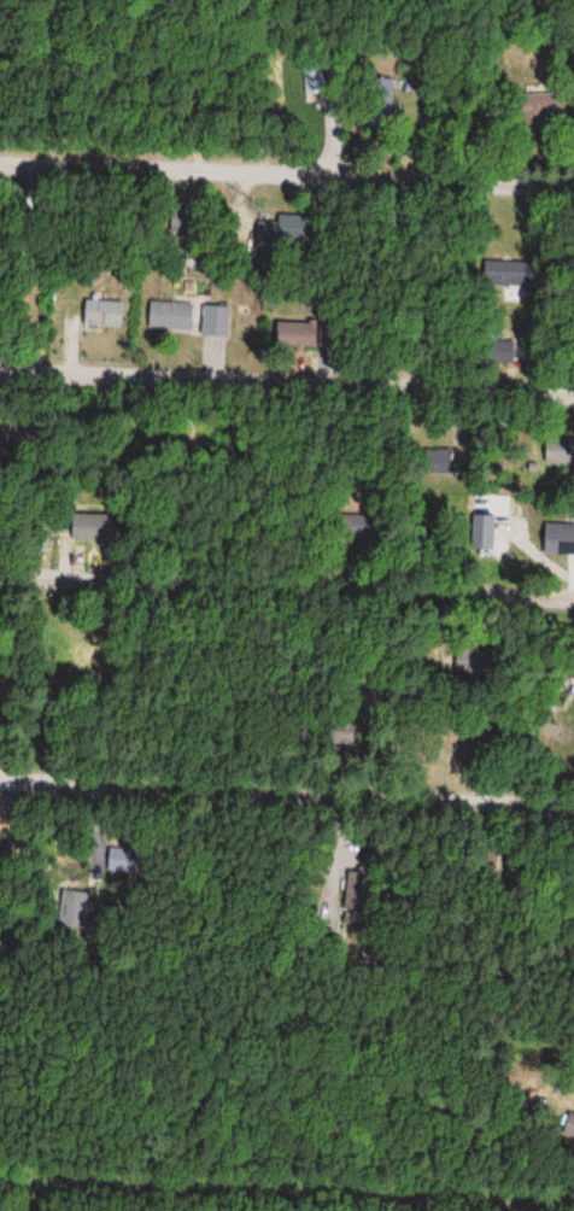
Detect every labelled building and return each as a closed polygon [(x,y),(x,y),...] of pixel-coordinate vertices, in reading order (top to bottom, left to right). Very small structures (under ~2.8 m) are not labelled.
[(392,78),(371,78),(371,119),(392,119),(392,78)] [(561,123),(561,94),(520,94),(520,123),(561,123)] [(170,230),(191,230),(191,203),(170,203),(170,230)] [(531,286),(531,262),(488,262),(488,286),(531,286)] [(121,300),(83,300),(83,328),(121,328),(121,300)] [(189,331),(191,302),(148,301),(147,329),(189,331)] [(219,309),(205,309),(205,325),(219,325),(219,309)] [(315,322),(273,322),(273,346),(315,346),(315,322)] [(544,439),(545,466),(573,466),(573,438),(544,439)] [(453,475),(453,449),(426,449),(426,475),(453,475)] [(113,540),(113,514),(71,514),(71,540),(113,540)] [(573,555),(573,525),(543,525),(543,555),(573,555)] [(358,899),(376,899),(376,876),(358,876),(358,899)] [(565,1115),(565,1141),(573,1141),(573,1115),(565,1115)]
